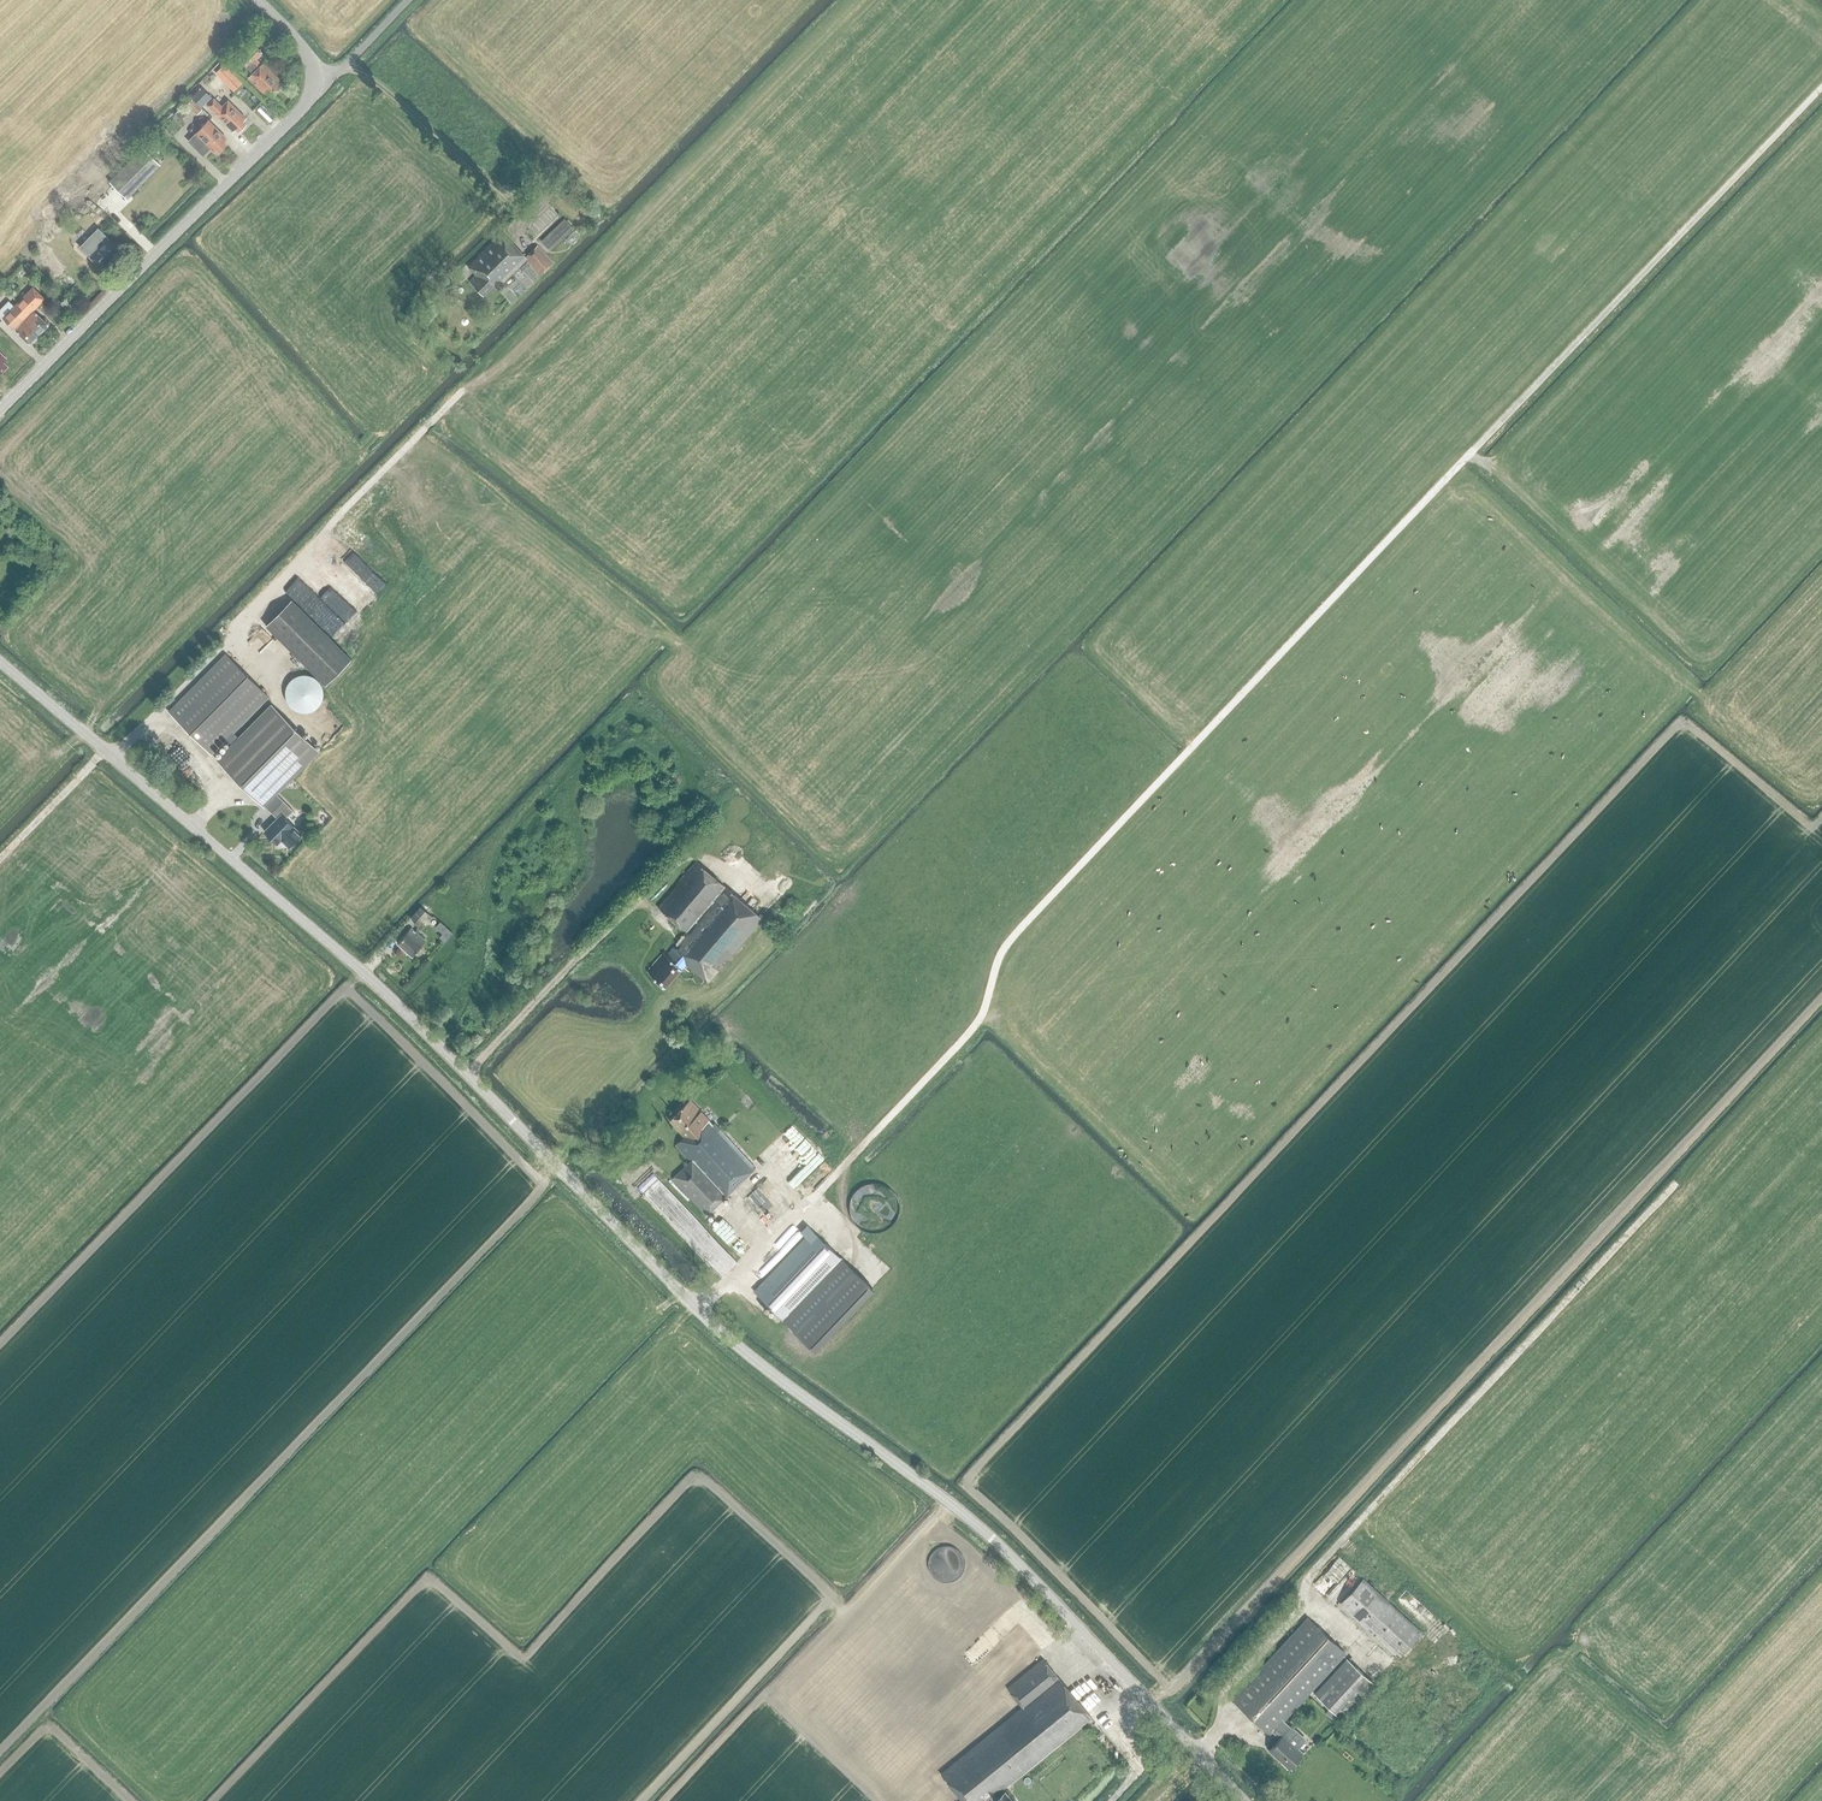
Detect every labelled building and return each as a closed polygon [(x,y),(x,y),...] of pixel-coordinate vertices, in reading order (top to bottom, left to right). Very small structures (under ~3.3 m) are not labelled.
[(269,93),(272,96),(281,88),(277,85),(281,82),(263,63),(262,65),(257,60),(263,53),(255,45),(240,61),(253,73),(248,78),(265,96),(269,93)] [(230,72),(224,65),(216,73),(223,80),(230,72)] [(191,97),(193,99),(201,108),(211,98),(201,87),(191,97)] [(228,102),(224,106),(214,96),(205,105),(214,115),(232,133),(235,130),(238,132),(245,125),(243,122),(245,119),(228,102)] [(201,108),(193,99),(187,105),(197,115),(202,109),(201,108)] [(225,140),(208,122),(195,134),(188,141),(202,156),(210,149),(213,152),(216,150),(218,152),(226,145),(223,142),(225,140)] [(105,137),(97,145),(110,156),(117,149),(105,137)] [(161,165),(143,148),(109,182),(127,199),(161,165)] [(102,214),(113,204),(100,191),(90,202),(102,214)] [(566,217),(542,241),(553,251),(577,227),(566,217)] [(98,228),(78,248),(87,256),(101,270),(109,262),(108,260),(119,248),(108,237),(103,232),(98,228)] [(525,258),(518,251),(501,232),(478,255),(479,256),(468,267),(475,275),(469,282),(484,296),(495,286),(499,290),(506,283),(505,282),(527,259),(541,273),(551,264),(535,248),(525,258)] [(28,262),(23,267),(27,272),(32,267),(28,262)] [(58,279),(67,288),(76,279),(67,270),(58,279)] [(37,335),(47,325),(31,310),(43,299),(31,287),(14,305),(21,312),(17,316),(37,335)] [(63,300),(58,305),(62,309),(67,304),(63,300)] [(29,343),(37,335),(17,316),(21,312),(14,305),(2,317),(29,343)] [(359,595),(369,603),(378,592),(368,584),(359,595)] [(320,683),(319,681),(324,686),(350,660),(292,600),(265,626),(317,680),(316,679),(314,678),(313,677),(311,676),(309,675),(307,675),(305,675),(303,675),(301,675),(300,675),(298,676),(296,677),(294,678),(293,679),(291,680),(290,681),(289,683),(288,684),(287,686),(286,688),(286,690),(285,692),(285,693),(285,695),(285,697),(286,699),(286,701),(287,703),(288,704),(289,706),(291,707),(292,709),(293,710),(295,711),(297,712),(299,712),(300,713),(302,713),(304,713),(306,713),(308,713),(310,712),(312,712),(314,711),(315,710),(317,709),(318,707),(319,706),(320,704),(321,703),(322,701),(323,699),(323,697),(323,695),(324,693),(323,691),(323,690),(322,688),(322,686),(321,684),(320,683)] [(346,627),(334,638),(338,643),(351,632),(346,627)] [(169,713),(213,754),(227,739),(234,745),(220,761),(266,804),(279,816),(265,831),(277,844),(282,839),(289,847),(294,841),(302,834),(286,818),(294,810),(284,800),(276,792),(318,750),(273,706),(240,739),(234,732),(268,695),(224,654),(169,713)] [(694,860),(655,904),(684,930),(673,942),(676,945),(674,947),(673,946),(666,954),(663,951),(646,969),(663,984),(684,961),(705,980),(760,919),(694,860)] [(430,915),(421,907),(411,918),(420,926),(430,915)] [(447,928),(442,933),(448,939),(453,933),(447,928)] [(411,929),(397,945),(411,958),(426,942),(411,929)] [(715,1127),(714,1128),(691,1102),(669,1121),(682,1137),(674,1144),(689,1162),(670,1178),(680,1190),(703,1217),(755,1173),(715,1127)] [(767,1281),(755,1293),(783,1319),(814,1349),(872,1289),(814,1232),(806,1225),(800,1232),(805,1237),(765,1279),(767,1281)] [(1354,1582),(1345,1574),(1353,1566),(1341,1555),(1315,1584),(1338,1605),(1351,1592),(1348,1589),(1354,1582)] [(1422,1633),(1363,1579),(1340,1604),(1398,1658),(1422,1633)] [(1288,1642),(1302,1656),(1324,1633),(1309,1619),(1288,1642)] [(1084,1723),(1090,1718),(1043,1659),(1006,1689),(1022,1708),(940,1774),(962,1800),(1010,1800),(1003,1792),(996,1797),(995,1795),(1084,1723)] [(1364,1675),(1346,1659),(1314,1693),(1342,1719),(1378,1680),(1368,1671),(1364,1675)] [(1292,1726),(1291,1727),(1280,1737),(1268,1749),(1289,1769),(1303,1753),(1299,1749),(1307,1740),(1292,1726)]
